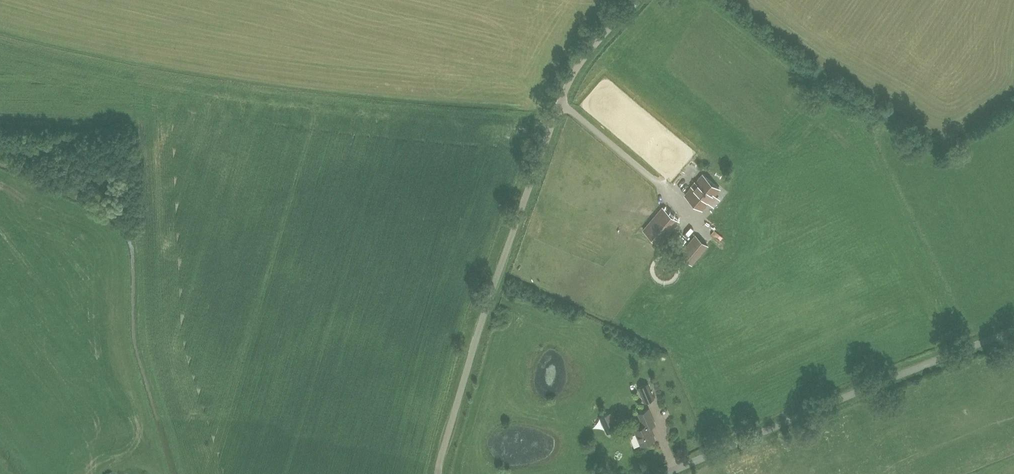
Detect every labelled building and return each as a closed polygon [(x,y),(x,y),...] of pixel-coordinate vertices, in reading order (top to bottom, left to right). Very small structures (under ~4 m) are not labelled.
[(703,174),(685,195),(702,209),(719,189),(703,174)] [(643,230),(660,243),(679,221),(662,207),(643,230)] [(695,235),(680,253),(692,264),(707,245),(695,235)] [(645,402),(653,398),(647,384),(639,387),(645,402)] [(641,445),(655,439),(650,427),(655,424),(648,409),(638,413),(644,426),(634,429),(641,445)] [(607,433),(618,428),(611,412),(599,417),(607,433)]
